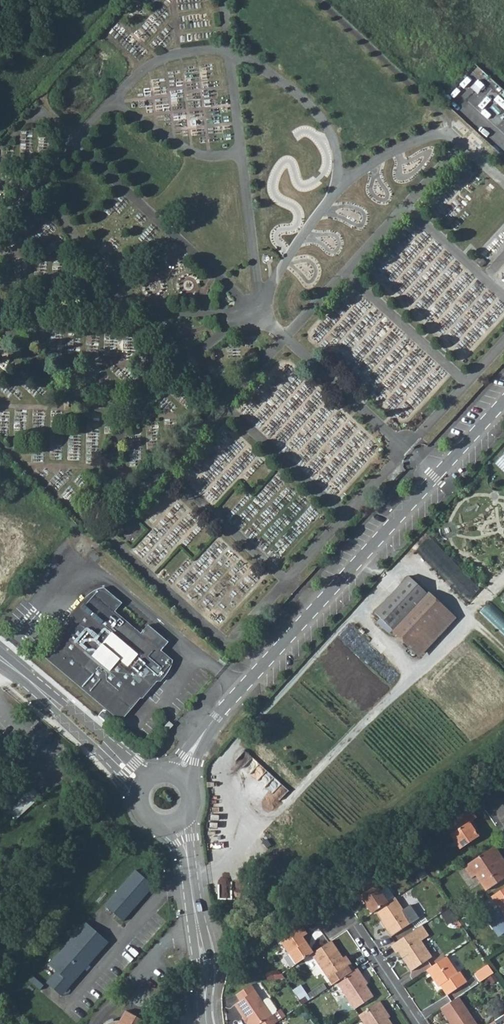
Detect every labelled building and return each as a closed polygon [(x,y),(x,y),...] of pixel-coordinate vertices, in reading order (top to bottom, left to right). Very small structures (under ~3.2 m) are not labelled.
[(462,85),(472,94),(482,83),(471,74),(462,85)] [(428,539),(421,546),(415,552),(459,596),(465,602),(478,588),(428,539)] [(454,612),(417,578),(384,614),(389,620),(386,624),(399,636),(402,632),(421,649),(454,612)] [(74,625),(47,659),(113,714),(118,709),(125,715),(136,702),(135,695),(150,679),(155,679),(158,682),(160,681),(163,678),(167,674),(169,670),(170,666),(171,663),(159,653),(166,645),(147,629),(140,636),(114,615),(120,607),(104,592),(101,593),(96,594),(93,596),(89,598),(86,601),(84,603),(81,606),(69,620),(74,625)] [(491,600),(482,609),(503,632),(503,613),(491,600)] [(421,649),(428,655),(462,618),(454,612),(421,649)] [(125,715),(118,709),(113,714),(120,721),(125,715)] [(163,728),(167,731),(172,726),(168,722),(163,728)] [(41,798),(33,790),(7,816),(14,823),(41,798)] [(459,851),(461,850),(478,838),(473,832),(468,824),(471,822),(475,819),(470,811),(446,827),(452,836),(450,838),(459,851)] [(468,824),(473,832),(476,829),(471,822),(468,824)] [(463,868),(470,880),(475,876),(485,891),(503,879),(503,863),(495,848),(463,868)] [(136,871),(104,905),(123,922),(154,887),(136,871)] [(366,904),(372,913),(375,911),(387,903),(380,892),(371,880),(354,891),(364,906),(366,904)] [(387,903),(394,898),(388,889),(385,888),(380,892),(387,903)] [(491,897),(498,908),(488,915),(501,935),(503,933),(503,888),(491,897)] [(387,903),(375,911),(386,928),(385,929),(390,936),(412,923),(403,910),(395,898),(394,898),(387,903)] [(403,910),(412,923),(418,919),(410,906),(403,910)] [(85,923),(48,965),(56,973),(71,985),(108,944),(85,923)] [(420,926),(413,932),(420,942),(427,937),(420,926)] [(280,942),(295,965),(311,954),(313,953),(303,938),(307,935),(302,928),(280,942)] [(413,932),(390,946),(395,954),(397,952),(411,971),(431,957),(420,942),(413,932)] [(313,953),(311,954),(332,985),(336,982),(337,982),(353,970),(349,964),(344,956),(342,958),(331,941),(313,953)] [(457,972),(447,956),(427,970),(438,987),(440,985),(446,994),(467,981),(460,970),(457,972)] [(473,974),(479,982),(492,973),(487,965),(473,974)] [(353,970),(337,982),(336,982),(355,1011),(375,997),(367,985),(361,977),(363,975),(358,967),(353,970)] [(71,985),(56,973),(47,983),(61,996),(71,985)] [(275,1023),(278,1021),(274,1014),(270,1016),(261,1002),(250,986),(236,995),(240,1002),(235,1005),(247,1023),(273,1023),(275,1023)] [(298,996),(304,1004),(311,999),(306,990),(298,996)] [(276,1012),(267,998),(261,1002),(270,1016),(274,1014),(276,1012)] [(440,1009),(449,1023),(451,1022),(452,1023),(474,1023),(456,998),(440,1009)] [(359,1015),(365,1023),(391,1023),(389,1020),(388,1019),(382,1010),(385,1009),(379,1001),(359,1015)] [(382,1010),(388,1019),(389,1020),(391,1019),(385,1009),(382,1010)] [(147,1022),(126,1010),(120,1020),(114,1021),(108,1023),(146,1023),(147,1022)]
